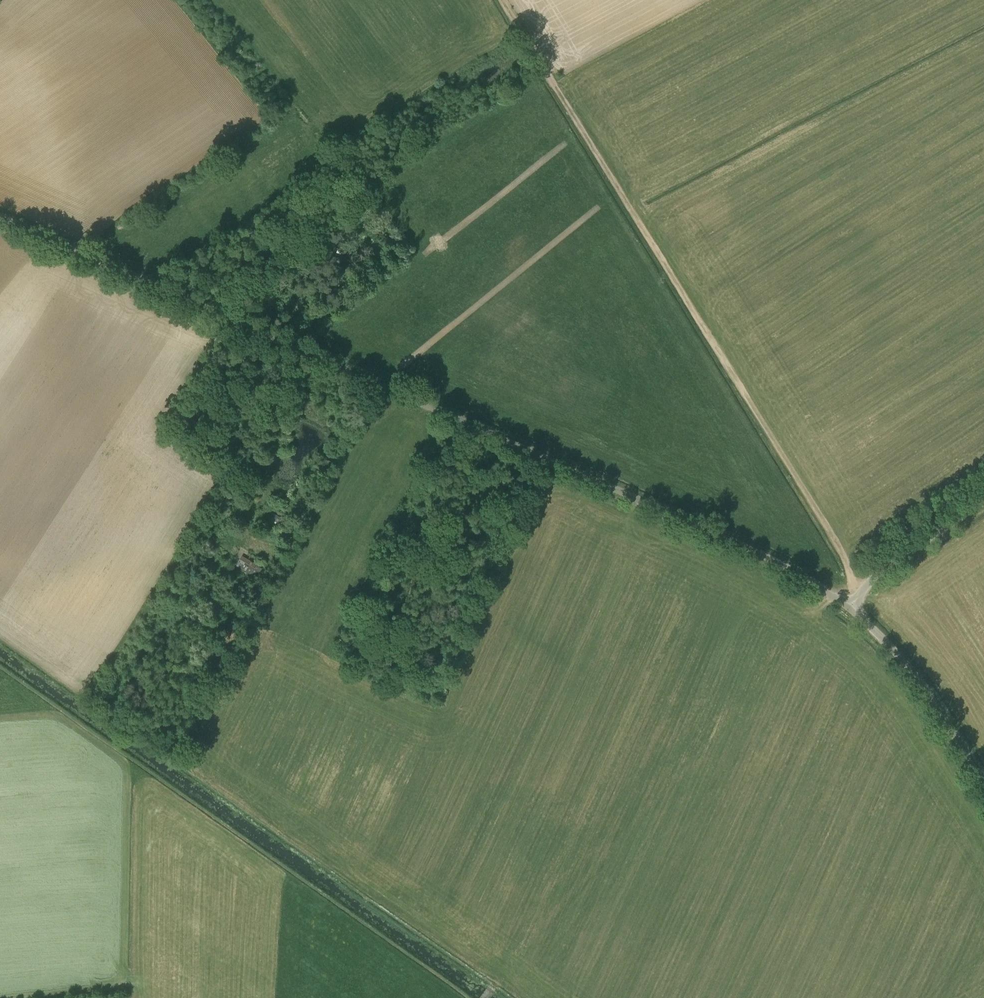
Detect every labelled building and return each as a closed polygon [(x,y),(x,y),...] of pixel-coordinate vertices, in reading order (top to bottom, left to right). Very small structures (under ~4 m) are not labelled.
[(281,524),(284,519),(273,513),(269,519),(278,524),(279,523),(281,524)] [(225,544),(231,548),(236,542),(230,537),(225,544)] [(254,575),(259,567),(255,564),(242,556),(237,566),(248,572),(254,575)]
